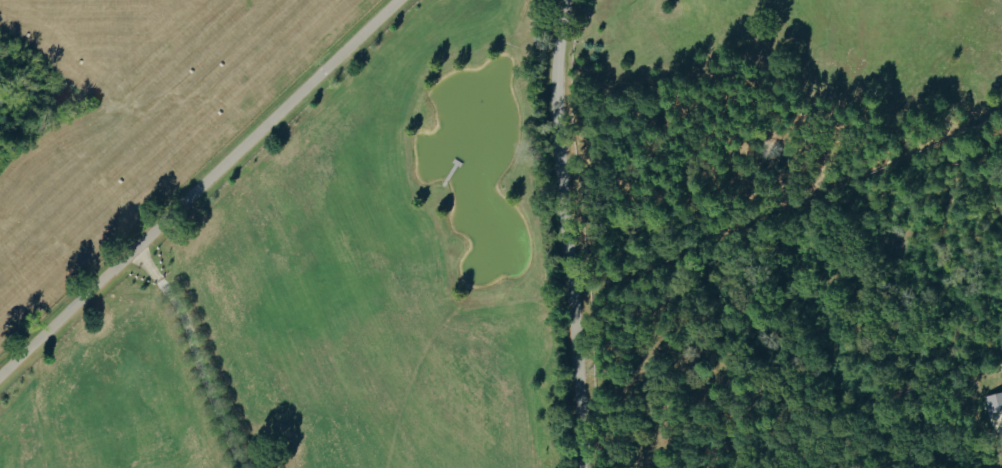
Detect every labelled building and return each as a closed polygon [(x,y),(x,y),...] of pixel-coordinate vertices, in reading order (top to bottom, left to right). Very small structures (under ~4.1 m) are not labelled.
[(983,396),(988,413),(1001,408),(1001,390),(983,396)]
